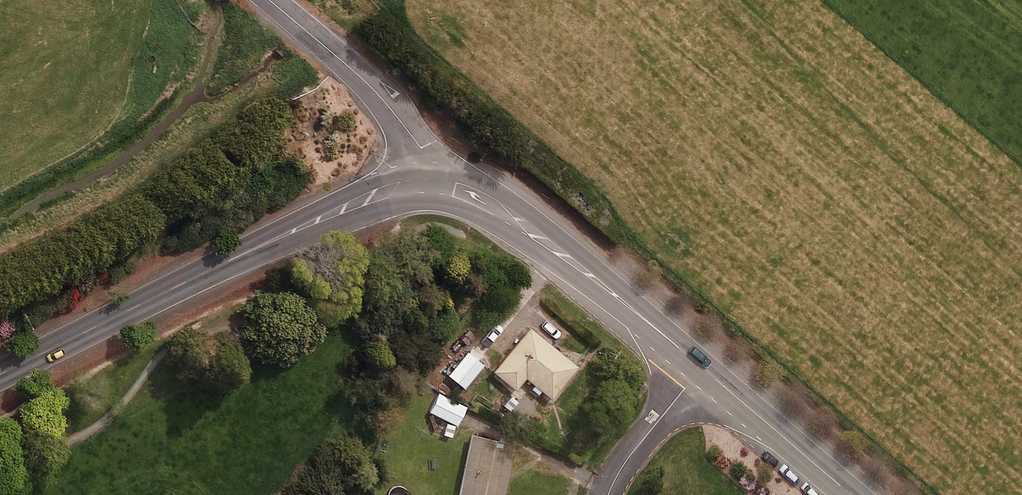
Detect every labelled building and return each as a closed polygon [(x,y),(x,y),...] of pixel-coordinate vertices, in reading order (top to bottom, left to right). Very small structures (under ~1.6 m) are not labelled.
[(531,328),(494,373),(517,391),(527,379),(552,399),(554,399),(579,368),(531,328)] [(485,366),(468,353),(449,376),(466,390),(485,366)] [(468,408),(439,393),(430,413),(459,427),(463,417),(468,408)] [(471,435),(460,494),(505,494),(515,443),(471,435)]
